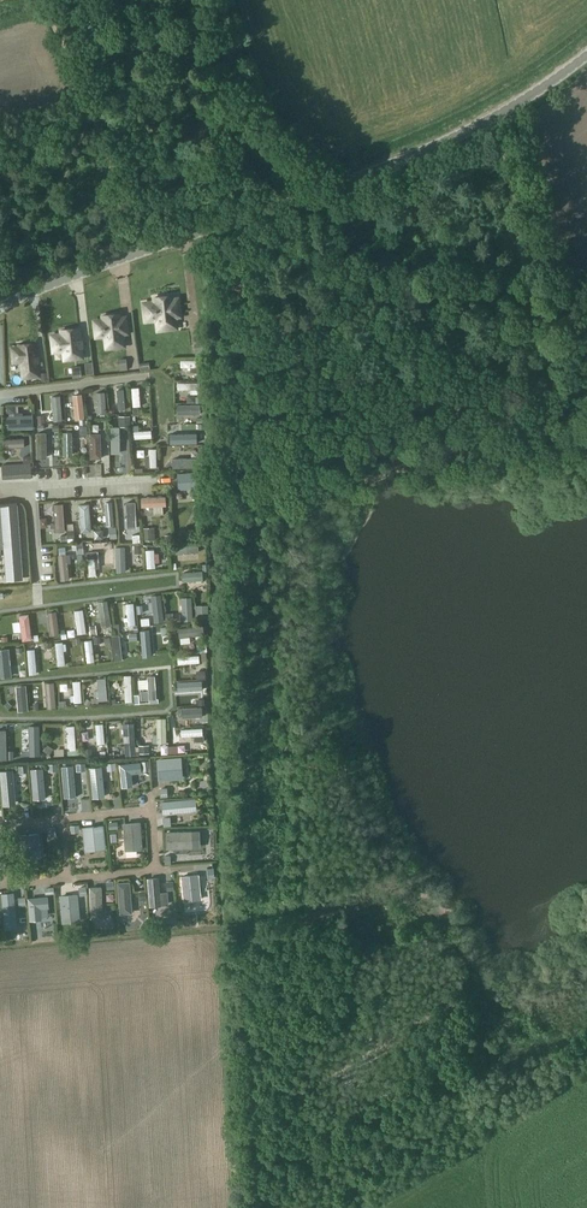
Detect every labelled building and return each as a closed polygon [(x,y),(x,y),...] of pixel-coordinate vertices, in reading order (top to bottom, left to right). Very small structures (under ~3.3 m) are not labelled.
[(156,312),(157,325),(176,322),(172,295),(154,297),(155,309),(155,312),(156,312)] [(104,329),(106,341),(123,339),(120,313),(102,315),(104,326),(103,326),(103,329),(104,329)] [(81,357),(82,357),(79,328),(61,330),(65,359),(66,359),(65,354),(81,352),(81,357)] [(35,343),(19,345),(22,373),(38,371),(35,343)] [(119,368),(127,367),(126,359),(118,360),(119,368)] [(191,372),(202,372),(202,360),(181,360),(181,367),(191,367),(191,372)] [(69,366),(69,376),(78,376),(78,366),(69,366)] [(79,380),(92,376),(90,371),(77,375),(79,380)] [(199,394),(199,383),(178,383),(178,390),(191,390),(190,394),(199,394)] [(139,388),(132,388),(133,407),(140,406),(139,388)] [(123,389),(116,390),(119,414),(126,413),(123,389)] [(105,392),(96,392),(97,414),(106,413),(105,392)] [(82,394),(73,395),(75,419),(84,418),(82,394)] [(60,396),(51,397),(53,421),(62,420),(60,396)] [(200,405),(178,405),(178,414),(200,414),(200,405)] [(6,430),(33,429),(33,415),(5,416),(6,430)] [(119,427),(111,427),(111,454),(120,454),(119,427)] [(49,431),(38,431),(39,454),(46,454),(46,440),(49,440),(49,431)] [(91,458),(101,458),(100,434),(90,434),(91,458)] [(12,448),(12,455),(25,455),(25,437),(16,437),(17,448),(12,448)] [(145,467),(156,467),(156,449),(149,449),(149,458),(145,458),(145,467)] [(118,454),(110,454),(111,463),(118,462),(118,454)] [(199,458),(172,459),(172,468),(199,467),(199,458)] [(30,462),(2,464),(2,479),(31,477),(30,462)] [(76,464),(57,465),(58,475),(77,474),(76,464)] [(55,476),(54,465),(39,467),(40,478),(55,476)] [(201,472),(177,474),(178,488),(203,487),(201,472)] [(165,497),(141,498),(141,507),(166,506),(165,497)] [(101,522),(116,520),(114,501),(99,502),(101,522)] [(82,515),(78,515),(78,523),(90,522),(89,503),(81,504),(82,515)] [(16,506),(0,507),(0,547),(5,547),(7,579),(21,577),(16,506)] [(56,517),(51,518),(52,526),(57,526),(57,524),(64,524),(62,506),(56,507),(56,517)] [(121,528),(136,528),(135,506),(127,506),(128,520),(121,521),(121,528)] [(142,537),(154,537),(153,524),(141,525),(142,537)] [(80,528),(80,535),(92,534),(91,527),(80,528)] [(118,547),(116,547),(116,572),(125,571),(124,547),(118,547)] [(179,557),(186,556),(186,547),(172,547),(172,564),(179,564),(179,557)] [(154,550),(146,550),(147,568),(155,568),(154,550)] [(94,559),(88,559),(89,576),(96,576),(94,559)] [(65,561),(58,561),(60,580),(67,579),(65,561)] [(202,572),(182,574),(182,581),(196,580),(196,583),(202,582),(202,580),(203,579),(202,572)] [(153,619),(164,617),(161,600),(155,601),(156,607),(152,607),(153,619)] [(133,603),(126,604),(128,625),(135,625),(133,603)] [(197,620),(208,620),(208,605),(196,605),(197,620)] [(109,608),(102,609),(105,631),(112,630),(109,608)] [(76,619),(71,620),(73,629),(78,629),(78,633),(85,632),(82,614),(76,615),(76,619)] [(28,617),(20,618),(23,642),(31,641),(28,617)] [(58,617),(51,617),(54,637),(61,637),(58,617)] [(203,626),(178,629),(179,638),(180,638),(181,644),(190,643),(189,637),(204,635),(203,626)] [(147,632),(140,633),(142,652),(149,651),(147,632)] [(119,635),(111,636),(114,661),(122,660),(119,635)] [(91,640),(85,641),(87,662),(88,662),(94,661),(91,640)] [(203,640),(194,641),(195,650),(204,649),(203,640)] [(62,642),(55,643),(58,666),(65,665),(62,642)] [(40,647),(33,648),(35,667),(42,666),(40,647)] [(199,655),(178,657),(178,664),(199,663),(199,655)] [(131,675),(124,676),(125,702),(132,702),(131,675)] [(154,676),(147,677),(149,702),(156,702),(154,676)] [(105,679),(97,679),(98,701),(107,700),(105,679)] [(80,681),(73,682),(74,703),(81,702),(80,681)] [(189,695),(197,694),(197,682),(177,683),(177,690),(189,690),(189,695)] [(53,683),(45,684),(47,709),(55,709),(53,683)] [(31,684),(23,684),(24,707),(25,706),(31,706),(31,684)] [(202,708),(182,709),(182,719),(202,718),(202,708)] [(143,716),(143,734),(149,735),(149,723),(152,723),(152,716),(143,716)] [(153,743),(166,742),(166,718),(157,718),(157,735),(153,735),(153,743)] [(103,724),(96,725),(97,744),(104,744),(103,724)] [(133,724),(126,724),(128,752),(135,752),(133,724)] [(79,750),(76,750),(74,726),(66,726),(68,751),(67,751),(67,756),(79,755),(79,750)] [(202,728),(181,730),(181,737),(202,735),(202,728)] [(166,743),(166,752),(175,752),(175,744),(166,743)] [(80,756),(88,756),(89,748),(80,747),(80,756)] [(159,781),(178,779),(176,758),(157,759),(159,781)] [(119,765),(122,787),(132,786),(130,773),(141,772),(140,762),(119,765)] [(73,766),(62,767),(64,798),(76,797),(73,766)] [(93,799),(105,797),(102,767),(90,768),(93,799)] [(34,800),(46,799),(43,769),(31,770),(34,800)] [(0,771),(3,801),(15,800),(13,770),(0,771)] [(197,796),(200,812),(206,811),(203,795),(197,796)] [(163,815),(192,812),(190,799),(161,802),(163,815)] [(126,851),(143,850),(141,822),(123,823),(126,851)] [(83,828),(85,846),(106,844),(104,826),(83,828)] [(167,849),(194,849),(194,832),(166,832),(167,849)] [(39,833),(19,835),(22,860),(41,858),(39,833)] [(184,902),(202,900),(199,874),(181,877),(184,902)] [(104,888),(112,887),(111,878),(103,879),(104,888)] [(150,907),(161,907),(160,879),(148,879),(150,907)] [(130,882),(118,883),(120,914),(133,913),(130,882)] [(91,919),(103,918),(102,887),(90,887),(91,919)] [(1,894),(4,917),(16,916),(14,893),(1,894)] [(60,896),(62,916),(80,914),(78,894),(60,896)] [(47,909),(49,908),(48,897),(28,898),(30,921),(42,920),(41,916),(48,916),(47,909)]
